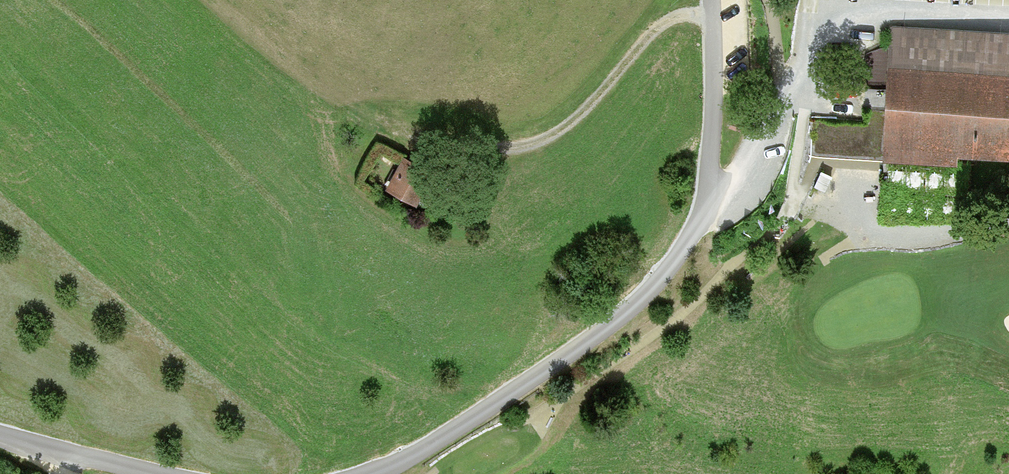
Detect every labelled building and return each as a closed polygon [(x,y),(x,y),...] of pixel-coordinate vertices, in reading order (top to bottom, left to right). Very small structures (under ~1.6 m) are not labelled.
[(883,161),(883,163),(958,167),(958,158),(1008,161),(1008,35),(890,28),(886,112),(883,161)] [(812,120),(810,156),(883,161),(886,112),(870,111),(869,124),(812,120)] [(400,159),(384,189),(408,202),(424,172),(400,159)]
